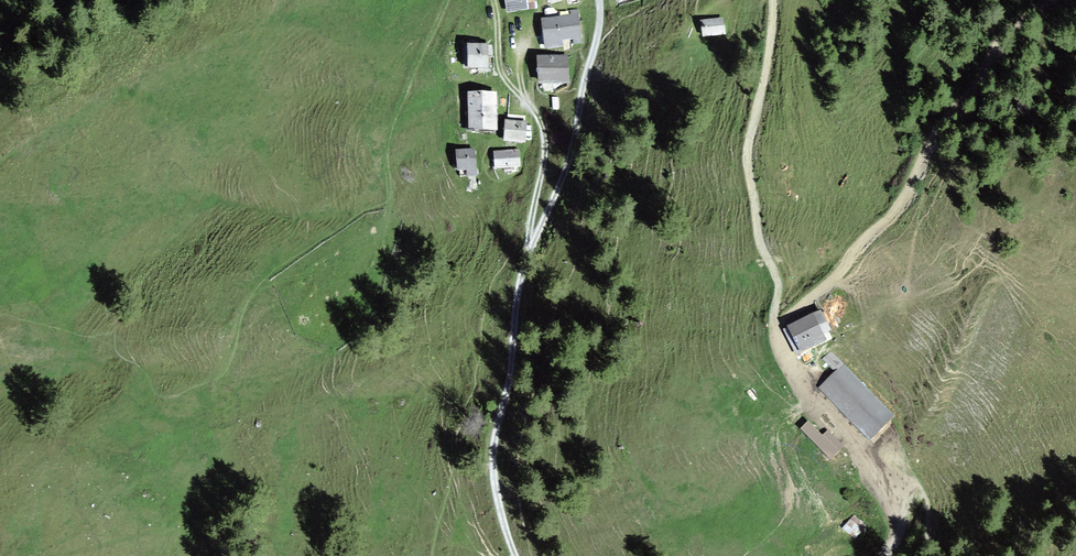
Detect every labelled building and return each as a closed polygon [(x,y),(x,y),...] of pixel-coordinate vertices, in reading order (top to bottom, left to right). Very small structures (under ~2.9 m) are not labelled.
[(533,0),(504,0),(507,13),(535,7),(533,0)] [(581,42),(576,15),(541,21),(546,48),(581,42)] [(724,34),(722,20),(700,23),(702,37),(724,34)] [(484,49),(463,50),(464,71),(485,70),(484,49)] [(567,82),(565,58),(535,61),(538,84),(567,82)] [(492,96),(464,97),(465,132),(493,131),(492,96)] [(524,123),(503,123),(503,143),(524,142),(524,123)] [(471,151),(453,153),(456,176),(473,174),(471,151)] [(516,151),(493,154),(494,169),(518,166),(516,151)] [(826,332),(818,313),(785,327),(796,352),(821,341),(819,335),(826,332)] [(890,417),(843,366),(819,388),(866,439),(890,417)] [(818,437),(805,423),(798,430),(826,461),(839,448),(824,432),(818,437)] [(853,536),(867,524),(857,512),(843,524),(853,536)]
